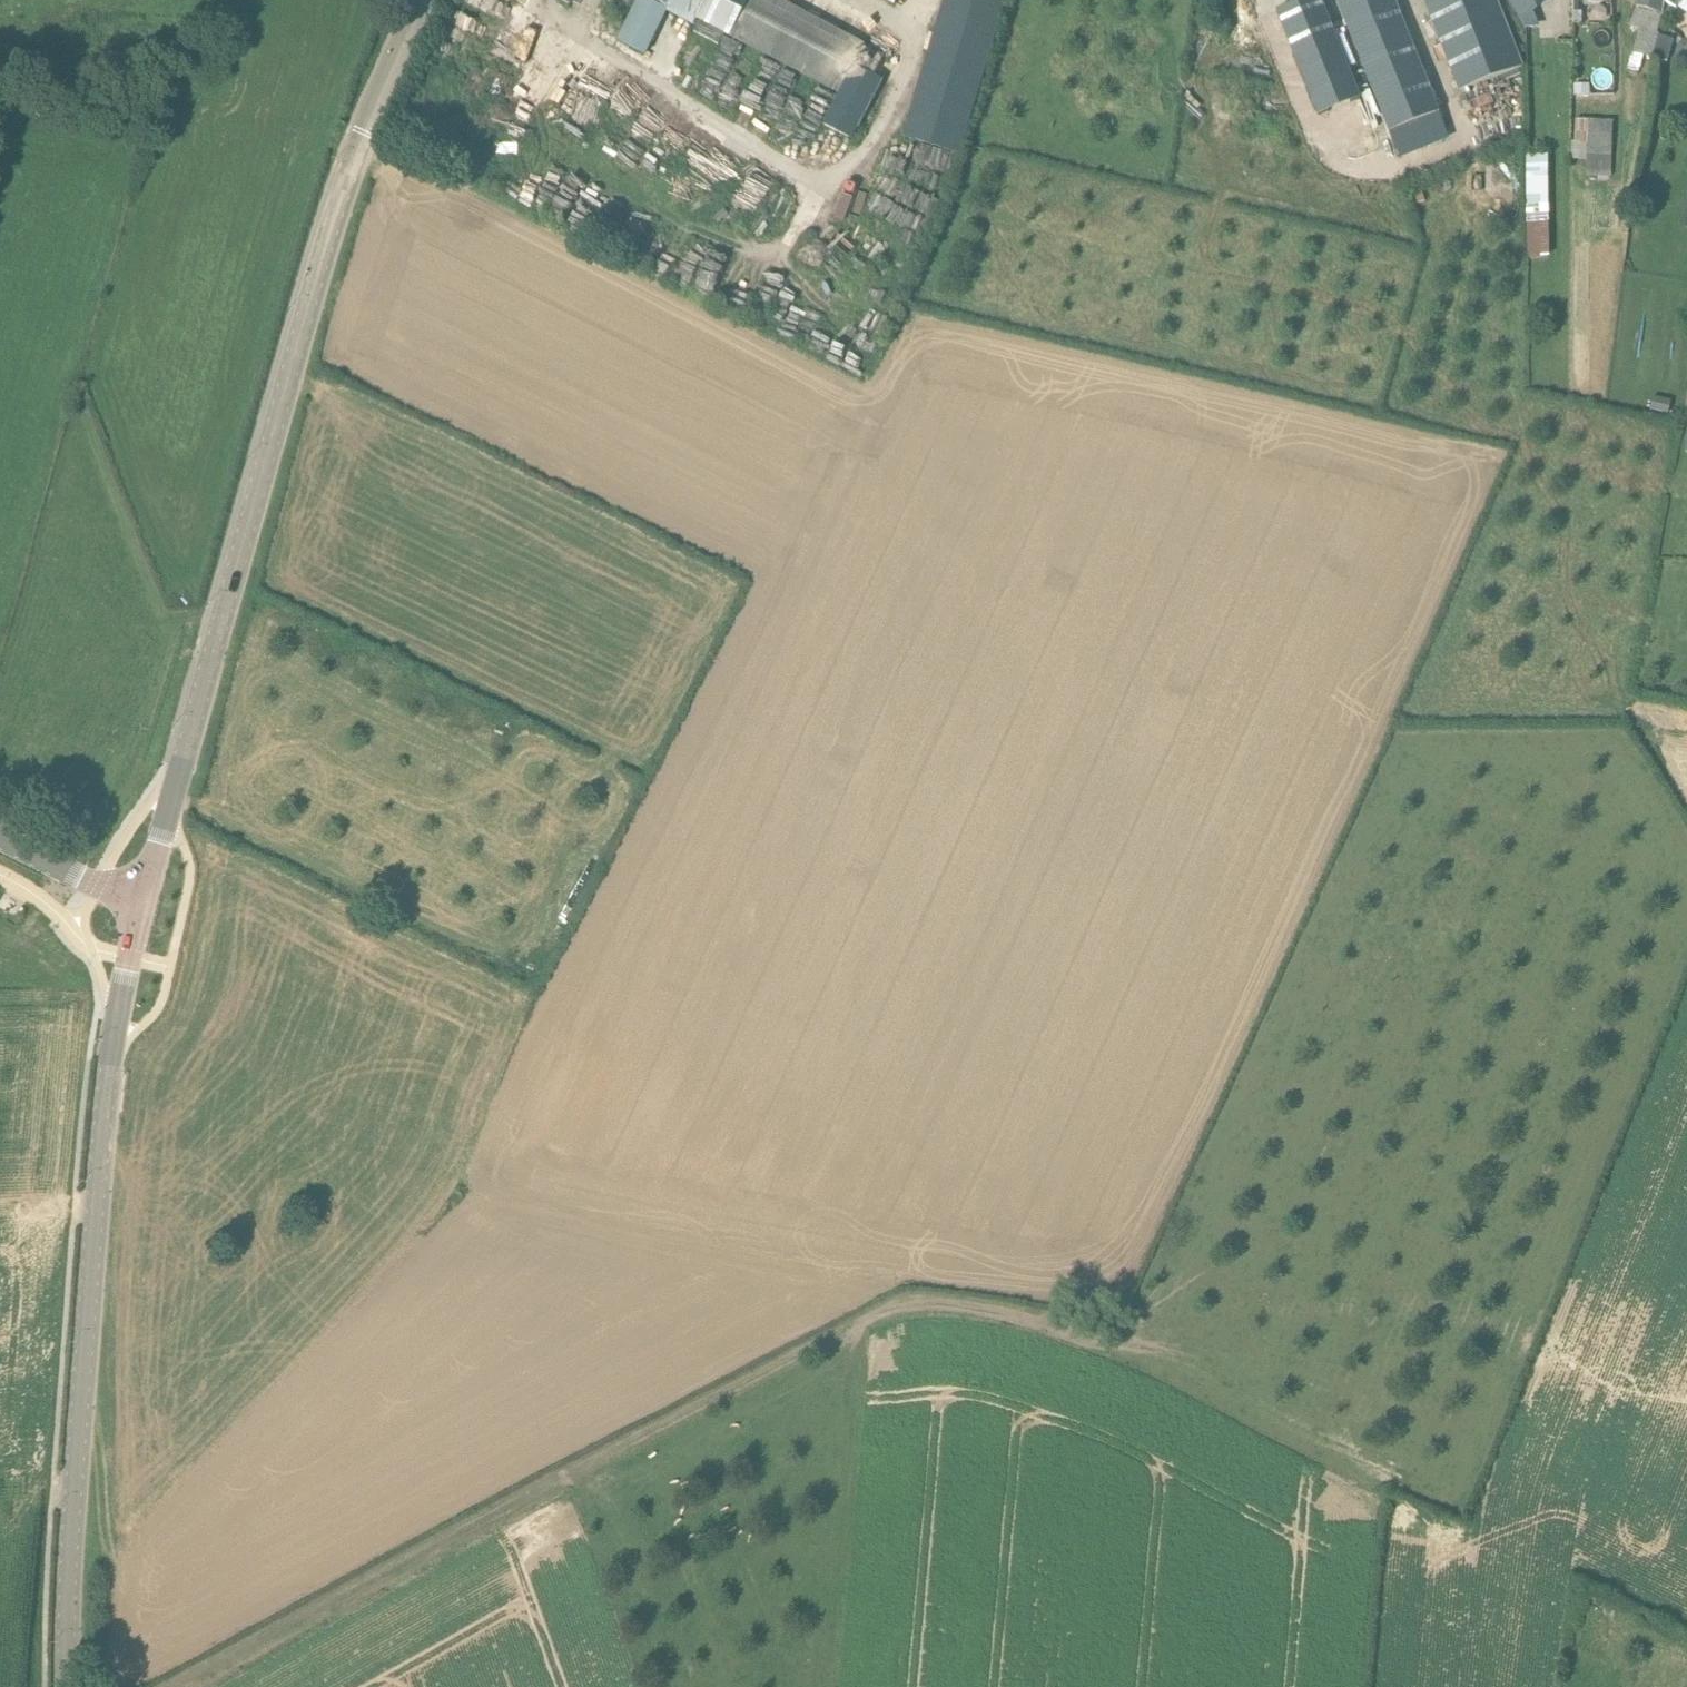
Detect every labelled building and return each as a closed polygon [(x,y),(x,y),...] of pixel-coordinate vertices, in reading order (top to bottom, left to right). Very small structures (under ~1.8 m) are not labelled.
[(694,23),(707,0),(640,0),(691,29),(694,23)] [(694,23),(725,41),(749,0),(707,0),(694,23)] [(761,0),(749,0),(725,41),(833,103),(860,56),(761,0)] [(1275,13),(1316,116),(1357,100),(1317,0),(1306,0),(1275,13)] [(1396,0),(1356,0),(1339,7),(1388,133),(1389,133),(1408,126),(1442,113),(1406,23),(1398,5),(1396,0)] [(1524,67),(1497,0),(1424,0),(1460,93),(1524,67)] [(1521,17),(1526,28),(1540,27),(1534,13),(1546,5),(1544,2),(1547,0),(1510,0),(1521,17)] [(1662,0),(1640,0),(1631,27),(1639,29),(1633,53),(1644,56),(1652,58),(1654,47),(1656,36),(1660,10),(1662,0)] [(1660,10),(1673,18),(1677,10),(1674,9),(1679,0),(1662,0),(1660,10)] [(1654,47),(1652,58),(1668,62),(1673,40),(1656,36),(1654,47)] [(1644,56),(1633,53),(1629,69),(1640,71),(1644,56)] [(856,143),(887,83),(858,68),(827,128),(856,143)] [(1575,85),(1575,97),(1590,97),(1590,85),(1575,85)] [(1587,160),(1587,156),(1612,156),(1614,121),(1576,121),(1573,160),(1587,160)] [(1552,157),(1530,157),(1532,259),(1555,258),(1552,157)] [(1669,415),(1672,399),(1654,395),(1650,411),(1669,415)]
